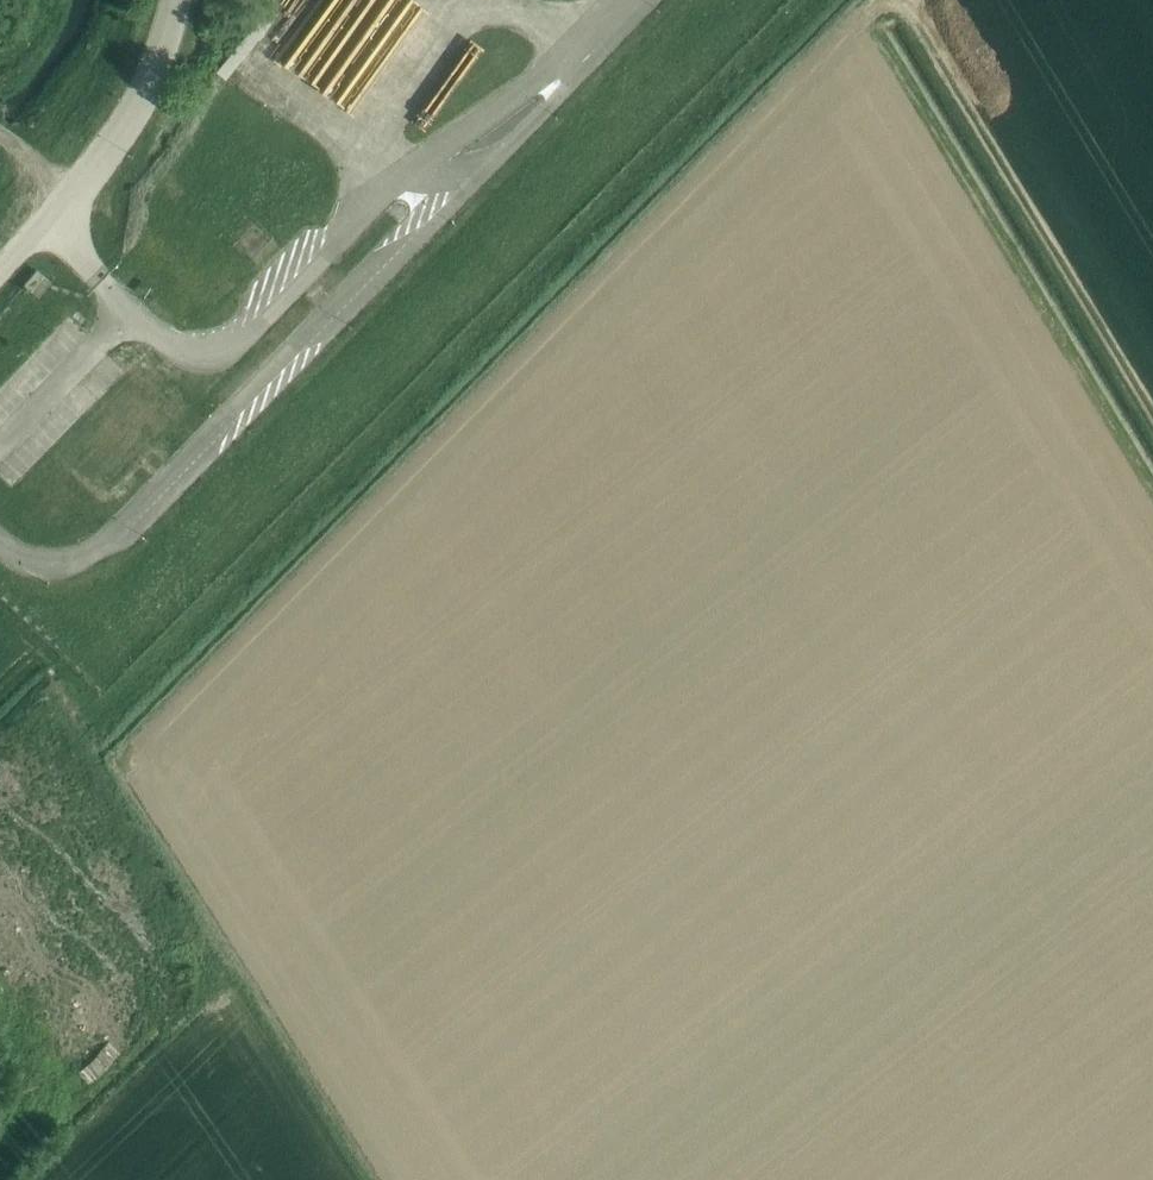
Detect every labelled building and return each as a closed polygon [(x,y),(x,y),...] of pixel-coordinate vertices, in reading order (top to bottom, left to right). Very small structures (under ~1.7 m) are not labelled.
[(38,295),(49,282),(50,281),(36,269),(23,283),(38,295)]
